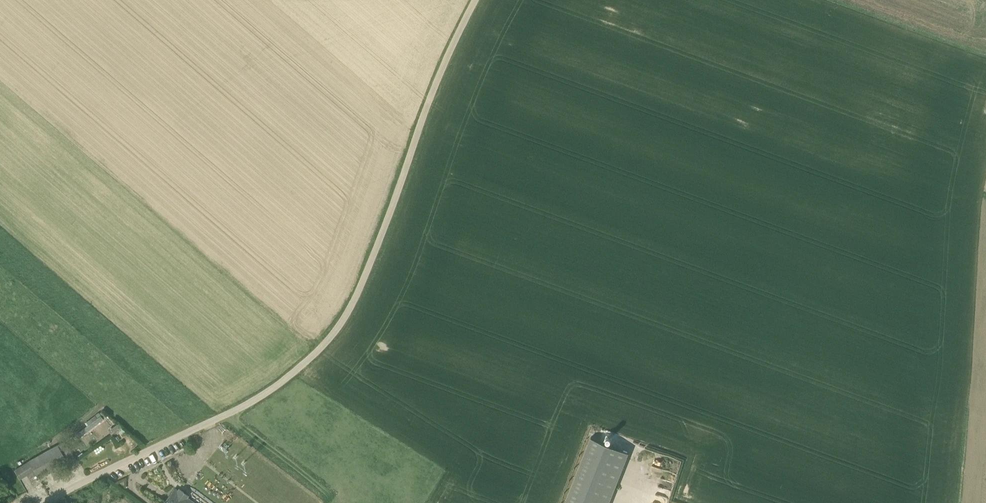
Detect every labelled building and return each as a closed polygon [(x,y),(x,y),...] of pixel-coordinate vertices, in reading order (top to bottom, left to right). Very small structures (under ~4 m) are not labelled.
[(74,440),(107,415),(103,410),(99,413),(98,412),(84,422),(86,425),(71,437),(74,440)] [(110,434),(120,426),(117,422),(107,429),(110,434)] [(595,439),(570,502),(610,502),(630,452),(595,439)] [(73,455),(64,440),(14,470),(19,478),(26,474),(29,479),(36,474),(37,475),(73,455)] [(175,488),(163,502),(195,502),(186,497),(188,495),(179,488),(177,490),(175,488)]
